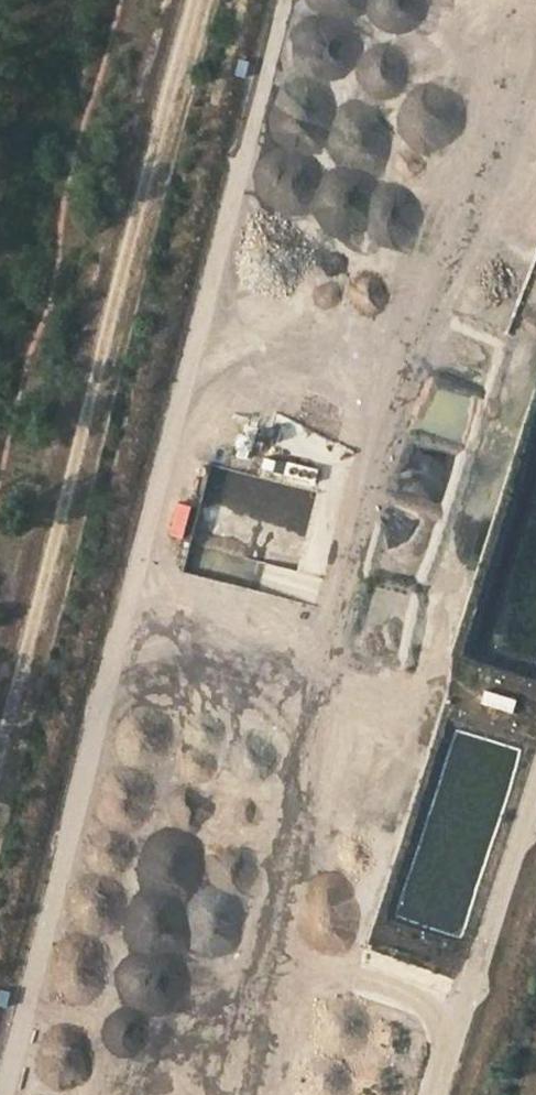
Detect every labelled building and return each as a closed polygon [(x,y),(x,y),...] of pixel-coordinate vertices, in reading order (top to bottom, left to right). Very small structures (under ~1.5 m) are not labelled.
[(292,459),(288,473),(321,481),(325,468),(292,459)] [(176,500),(171,535),(188,538),(194,503),(176,500)] [(484,689),(480,704),(515,713),(519,698),(484,689)] [(371,944),(427,955),(432,933),(376,921),(371,944)]
